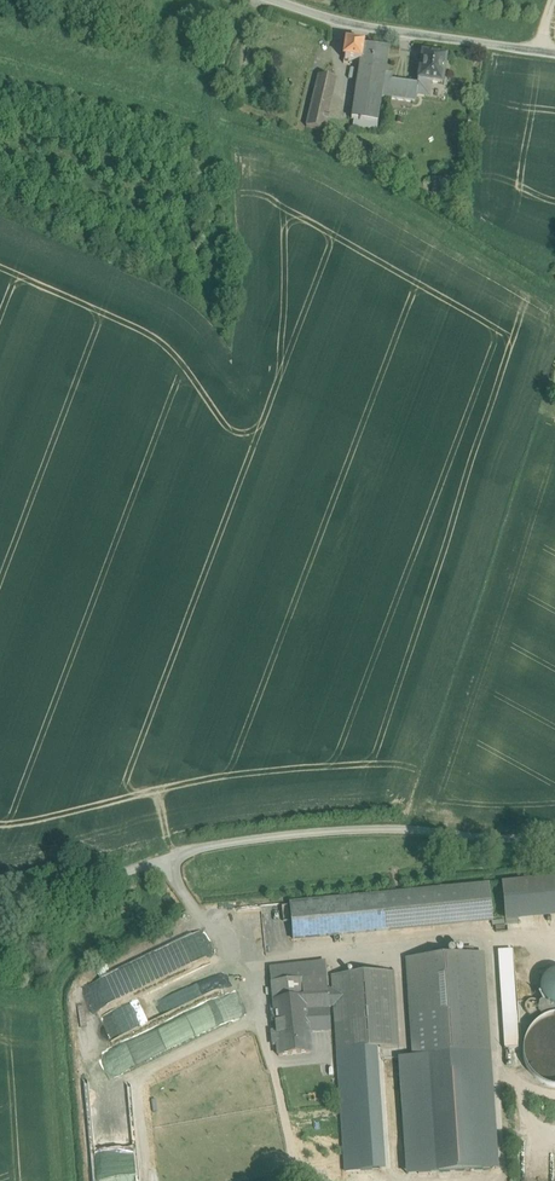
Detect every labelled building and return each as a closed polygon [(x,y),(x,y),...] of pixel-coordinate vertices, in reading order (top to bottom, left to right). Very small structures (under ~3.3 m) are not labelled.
[(360,62),(363,46),(346,43),(343,60),(344,60),(343,64),(348,65),(349,60),(360,62)] [(353,121),(377,124),(381,98),(389,99),(391,83),(392,77),(384,76),(388,50),(363,46),(360,62),(351,120),(353,121)] [(418,82),(429,83),(442,85),(446,58),(422,54),(418,82)] [(337,81),(319,77),(306,128),(325,132),(337,81)] [(418,82),(418,86),(416,95),(427,97),(429,83),(418,82)] [(391,83),(389,99),(415,103),(416,95),(418,86),(391,83)] [(376,130),(377,124),(353,121),(352,127),(376,130)] [(433,180),(434,198),(453,197),(452,180),(433,180)] [(505,922),(554,917),(554,878),(502,883),(505,922)] [(387,895),(390,931),(492,921),(488,885),(387,895)] [(293,940),(390,931),(387,895),(290,904),(293,940)] [(479,955),(406,960),(413,1058),(485,1053),(479,955)] [(270,971),(271,984),(327,979),(326,965),(270,971)] [(545,977),(542,982),(540,986),(540,992),(541,996),(544,1001),(547,1004),(552,1007),(554,1007),(554,972),(553,972),(549,974),(545,977)] [(393,973),(332,977),(333,990),(335,1008),(338,1051),(377,1048),(398,1047),(393,973)] [(271,984),(276,1033),(312,1030),(330,1028),(329,1008),(335,1008),(333,990),(327,990),(327,979),(271,984)] [(210,1007),(218,1021),(235,1011),(227,997),(210,1007)] [(550,1016),(543,1019),(537,1023),(531,1028),(527,1035),(524,1042),(523,1049),(523,1057),(525,1065),(529,1071),(533,1077),(539,1082),(546,1086),(554,1088),(554,1015),(550,1016)] [(278,1057),(311,1054),(309,1033),(312,1033),(312,1030),(276,1033),(278,1057)] [(377,1048),(338,1051),(345,1172),(385,1170),(377,1048)] [(493,1168),(485,1053),(413,1058),(404,1059),(412,1172),(493,1168)]
